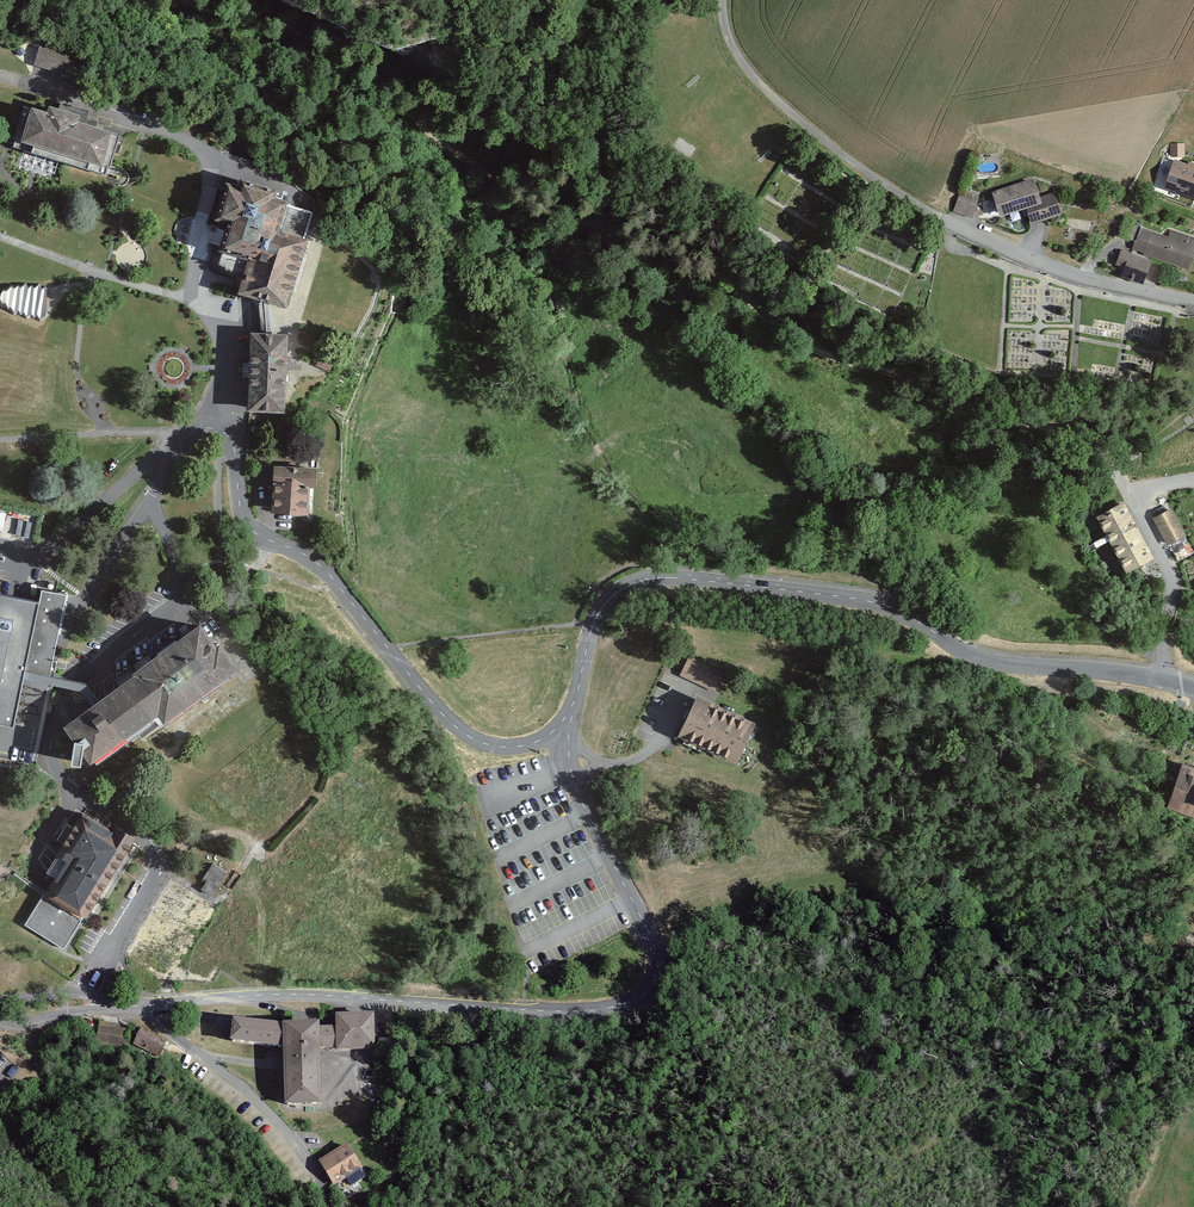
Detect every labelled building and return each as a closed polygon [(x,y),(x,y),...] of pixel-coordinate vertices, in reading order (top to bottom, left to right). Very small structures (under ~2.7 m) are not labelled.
[(75,56),(39,46),(34,65),(69,75),(75,56)] [(22,47),(16,50),(20,56),(26,53),(22,47)] [(47,112),(32,108),(22,142),(104,167),(114,134),(79,123),(81,116),(49,106),(47,112)] [(1186,154),(1186,142),(1172,142),(1173,154),(1186,154)] [(1172,157),(1162,185),(1193,197),(1193,165),(1172,157)] [(1031,175),(988,188),(995,211),(1023,203),(1028,220),(1059,211),(1053,189),(1036,194),(1031,175)] [(238,188),(225,184),(215,221),(227,225),(220,248),(250,256),(239,295),(266,303),(289,309),(309,239),(306,238),(313,212),(286,204),(287,202),(275,198),(278,190),(241,179),(238,188)] [(976,194),(956,188),(949,207),(969,214),(976,194)] [(1170,229),(1167,236),(1139,226),(1131,248),(1187,268),(1193,248),(1193,238),(1170,229)] [(1149,258),(1119,246),(1113,261),(1121,264),(1117,273),(1139,282),(1149,258)] [(1,293),(0,298),(2,303),(5,303),(8,308),(11,307),(14,312),(18,311),(20,313),(27,317),(31,314),(34,317),(37,315),(40,319),(45,316),(46,302),(46,301),(47,290),(44,288),(42,289),(38,285),(34,288),(31,286),(28,288),(24,285),(21,288),(18,286),(15,289),(11,286),(7,291),(3,291),(1,293)] [(269,334),(250,333),(246,412),(285,413),(288,335),(269,334)] [(308,462),(269,462),(269,511),(308,511),(308,462)] [(1153,560),(1123,503),(1097,517),(1126,574),(1153,560)] [(1187,535),(1170,509),(1152,521),(1169,546),(1187,535)] [(14,729),(24,681),(34,682),(48,685),(48,681),(55,647),(66,596),(42,591),(40,602),(6,596),(0,595),(0,726),(14,729)] [(95,705),(64,728),(73,740),(69,763),(81,765),(83,751),(92,764),(160,715),(165,722),(238,669),(221,646),(225,644),(215,631),(210,635),(201,623),(131,674),(134,677),(95,705)] [(689,656),(680,673),(716,690),(724,673),(689,656)] [(755,720),(693,692),(674,734),(736,762),(755,720)] [(1184,762),(1170,807),(1193,814),(1193,765),(1184,762)] [(113,833),(83,815),(47,874),(53,878),(24,926),(64,950),(84,917),(86,919),(135,839),(116,828),(113,833)] [(227,873),(212,863),(203,878),(207,881),(201,890),(212,897),(227,873)] [(277,1045),(278,1105),(319,1105),(318,1052),(378,1051),(378,1018),(330,1018),(330,1025),(278,1025),(277,1045)] [(228,1041),(277,1045),(278,1025),(229,1020),(228,1041)] [(127,1026),(99,1022),(96,1040),(124,1045),(127,1026)] [(167,1039),(140,1027),(132,1044),(160,1057),(167,1039)] [(358,1170),(342,1146),(317,1162),(332,1187),(358,1170)]
